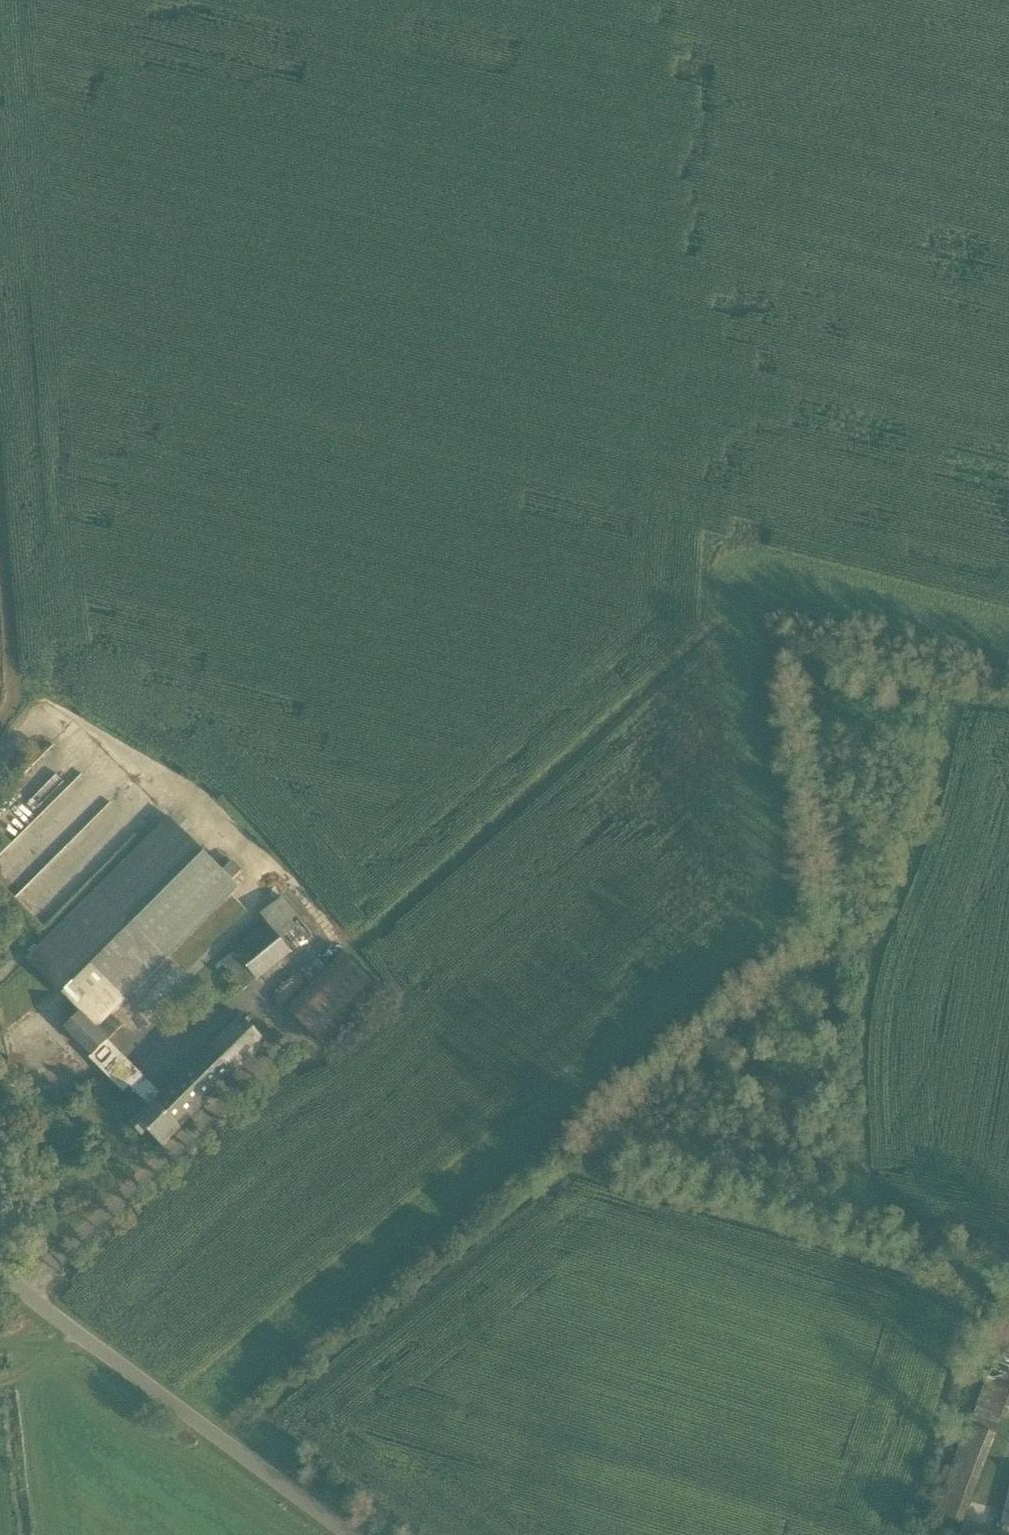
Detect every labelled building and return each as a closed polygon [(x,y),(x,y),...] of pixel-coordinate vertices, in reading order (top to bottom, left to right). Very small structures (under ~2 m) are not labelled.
[(0,853),(0,874),(20,896),(33,897),(37,894),(44,901),(46,901),(56,892),(57,877),(81,856),(82,849),(96,836),(103,837),(106,809),(84,829),(87,802),(94,795),(86,786),(88,774),(0,853)] [(146,1135),(161,1149),(267,1044),(240,1016),(160,1094),(109,1042),(122,1028),(111,1016),(153,974),(239,889),(233,881),(242,871),(232,861),(221,871),(168,818),(27,961),(39,974),(78,1014),(63,1029),(90,1057),(88,1059),(123,1094),(128,1089),(147,1108),(129,1126),(142,1139),(146,1135)] [(243,993),(313,936),(282,897),(258,916),(261,919),(227,946),(234,956),(221,966),(243,993)] [(285,1009),(324,1050),(384,997),(342,955),(342,954),(285,1009)] [(926,1515),(941,1521),(942,1519),(962,1526),(959,1534),(990,1534),(990,1533),(961,1522),(1004,1409),(1008,1411),(1008,1369),(992,1363),(968,1426),(965,1425),(949,1467),(944,1465),(926,1515)] [(998,1529),(1008,1531),(1008,1483),(998,1529)]
